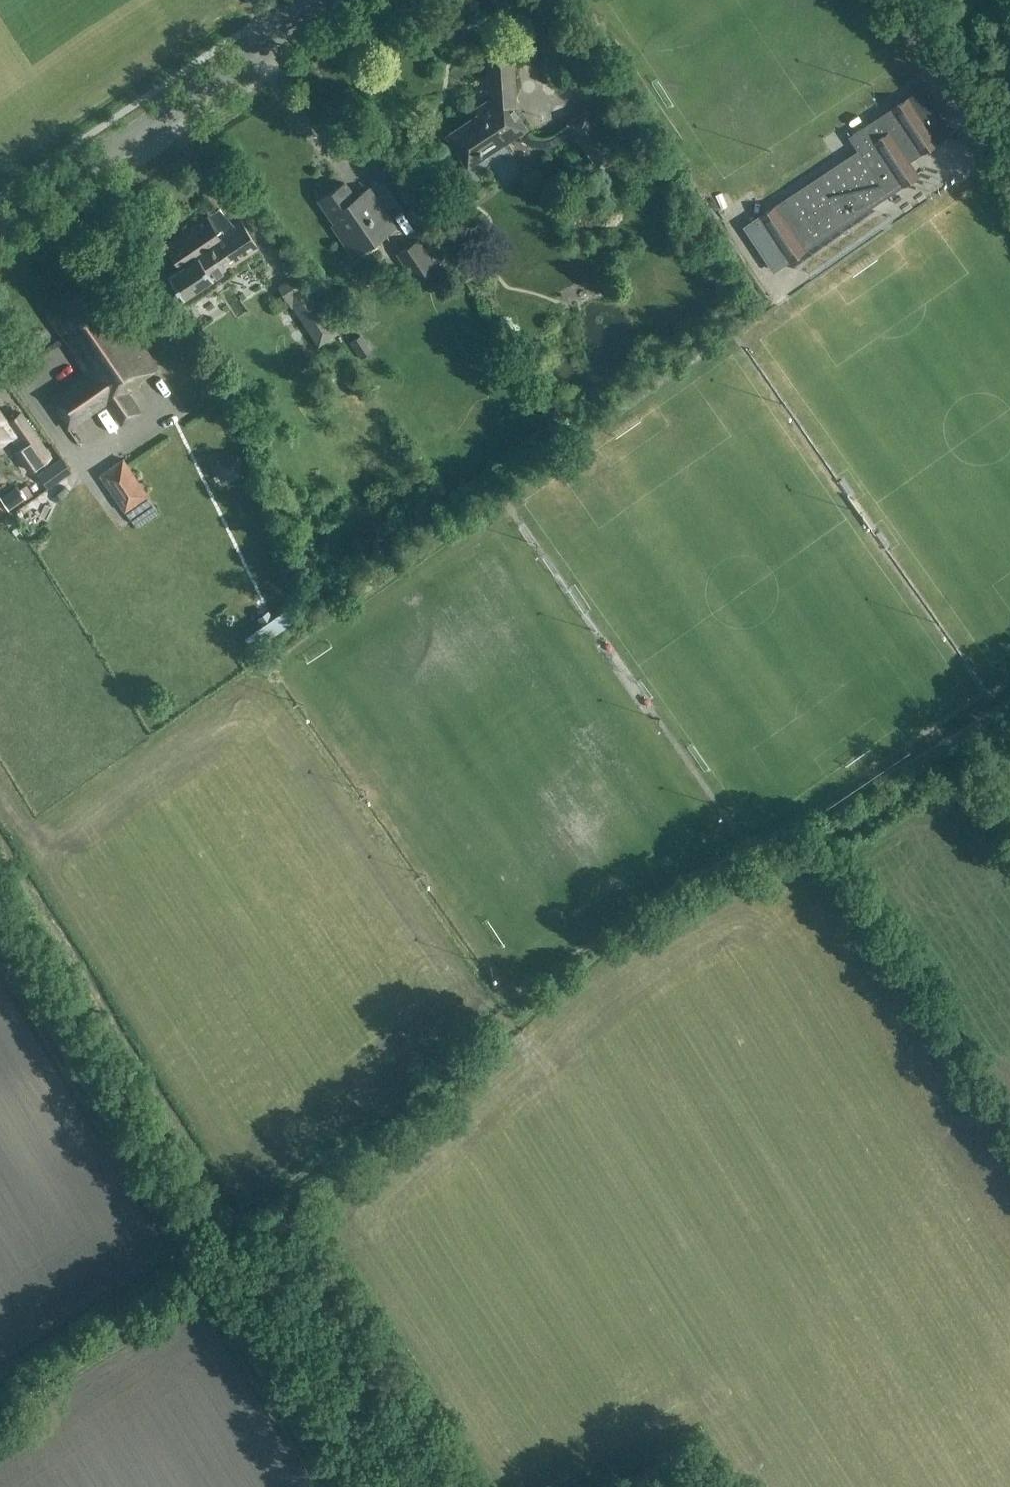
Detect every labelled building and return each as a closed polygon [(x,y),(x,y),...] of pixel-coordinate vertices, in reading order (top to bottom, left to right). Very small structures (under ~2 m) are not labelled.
[(490,99),(476,109),(479,113),(447,135),(467,165),(525,127),(515,112),(511,53),(487,55),(490,99)] [(786,199),(814,242),(917,174),(908,160),(950,132),(921,89),(849,136),(858,151),(786,199)] [(597,170),(619,155),(589,110),(567,124),(597,170)] [(344,182),(319,199),(335,223),(333,225),(353,254),(358,250),(355,246),(379,230),(382,234),(394,226),(368,188),(354,197),(344,182)] [(773,270),(799,253),(801,244),(776,205),(744,226),(773,270)] [(219,209),(206,217),(166,244),(181,267),(168,276),(182,298),(226,268),(228,271),(243,262),(241,259),(257,247),(240,220),(231,227),(219,209)] [(395,253),(409,274),(415,282),(437,267),(417,238),(395,253)] [(337,333),(313,298),(314,297),(298,274),(277,286),(316,347),(337,333)] [(310,287),(324,310),(338,301),(323,279),(310,287)] [(119,312),(99,283),(72,300),(64,300),(47,312),(64,337),(63,338),(86,372),(48,399),(67,427),(106,401),(121,423),(139,411),(126,391),(141,380),(140,378),(157,366),(128,325),(130,324),(121,311),(119,312)] [(348,343),(359,360),(369,354),(358,337),(348,343)] [(9,440),(15,449),(13,451),(27,473),(51,457),(20,412),(6,421),(0,412),(0,446),(9,440)] [(124,512),(148,495),(122,458),(98,474),(124,512)] [(61,459),(37,476),(47,490),(71,473),(61,459)] [(7,511),(24,499),(16,487),(0,498),(0,501),(7,511)] [(252,648),(299,615),(291,603),(244,636),(252,648)]
